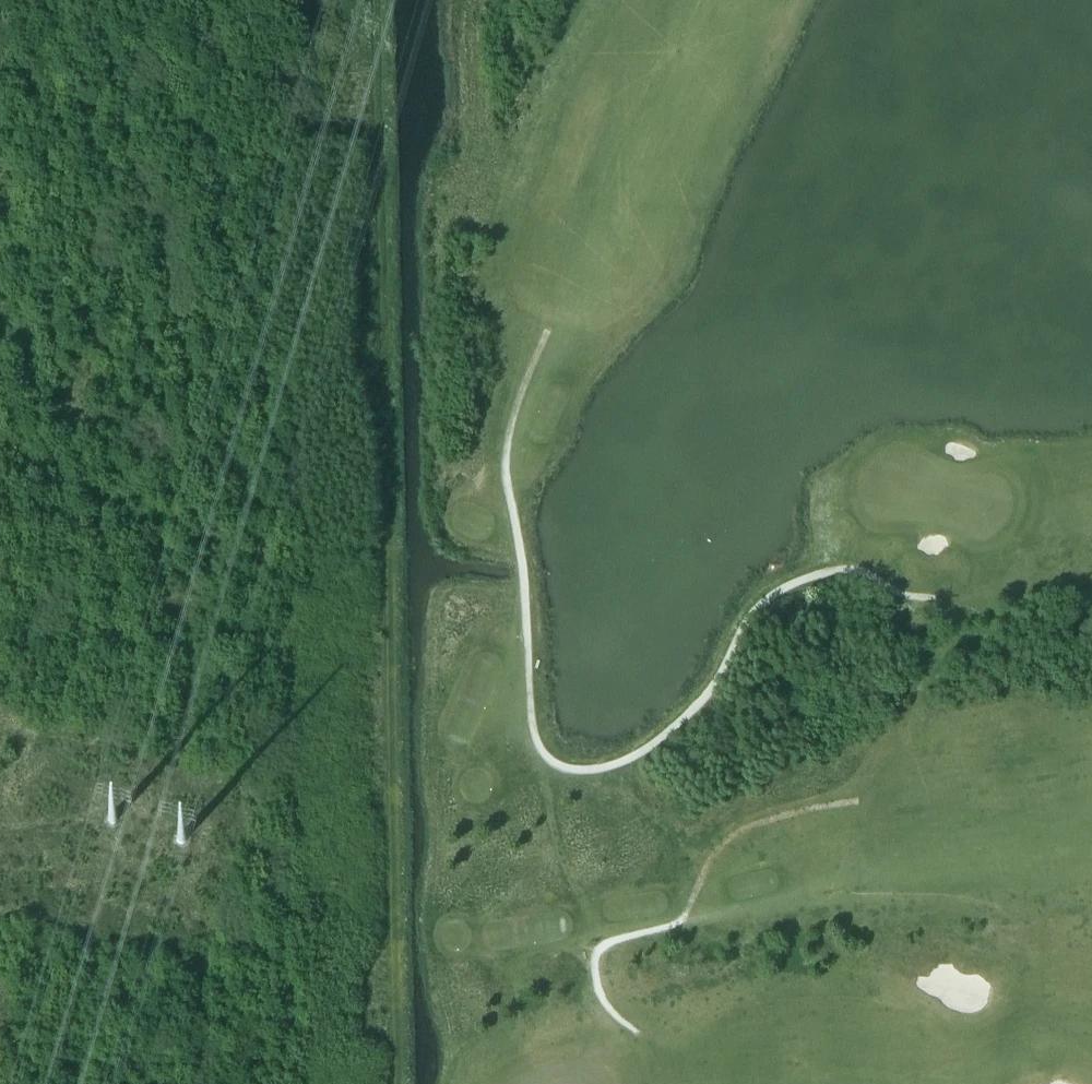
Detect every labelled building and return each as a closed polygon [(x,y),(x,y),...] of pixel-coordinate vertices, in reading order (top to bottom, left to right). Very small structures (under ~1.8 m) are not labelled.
[(108,818),(108,819),(108,820),(108,821),(109,822),(110,823),(111,824),(112,824),(113,824),(115,823),(116,822),(117,820),(117,819),(117,818),(117,817),(116,816),(115,815),(114,814),(112,814),(111,814),(110,815),(109,815),(108,816),(108,818)] [(177,838),(177,839),(177,840),(177,841),(178,842),(179,843),(180,844),(181,844),(183,844),(184,843),(185,842),(186,842),(186,840),(186,839),(186,838),(186,837),(185,836),(184,835),(183,834),(182,834),(180,834),(179,835),(178,836),(177,836),(177,838)]
